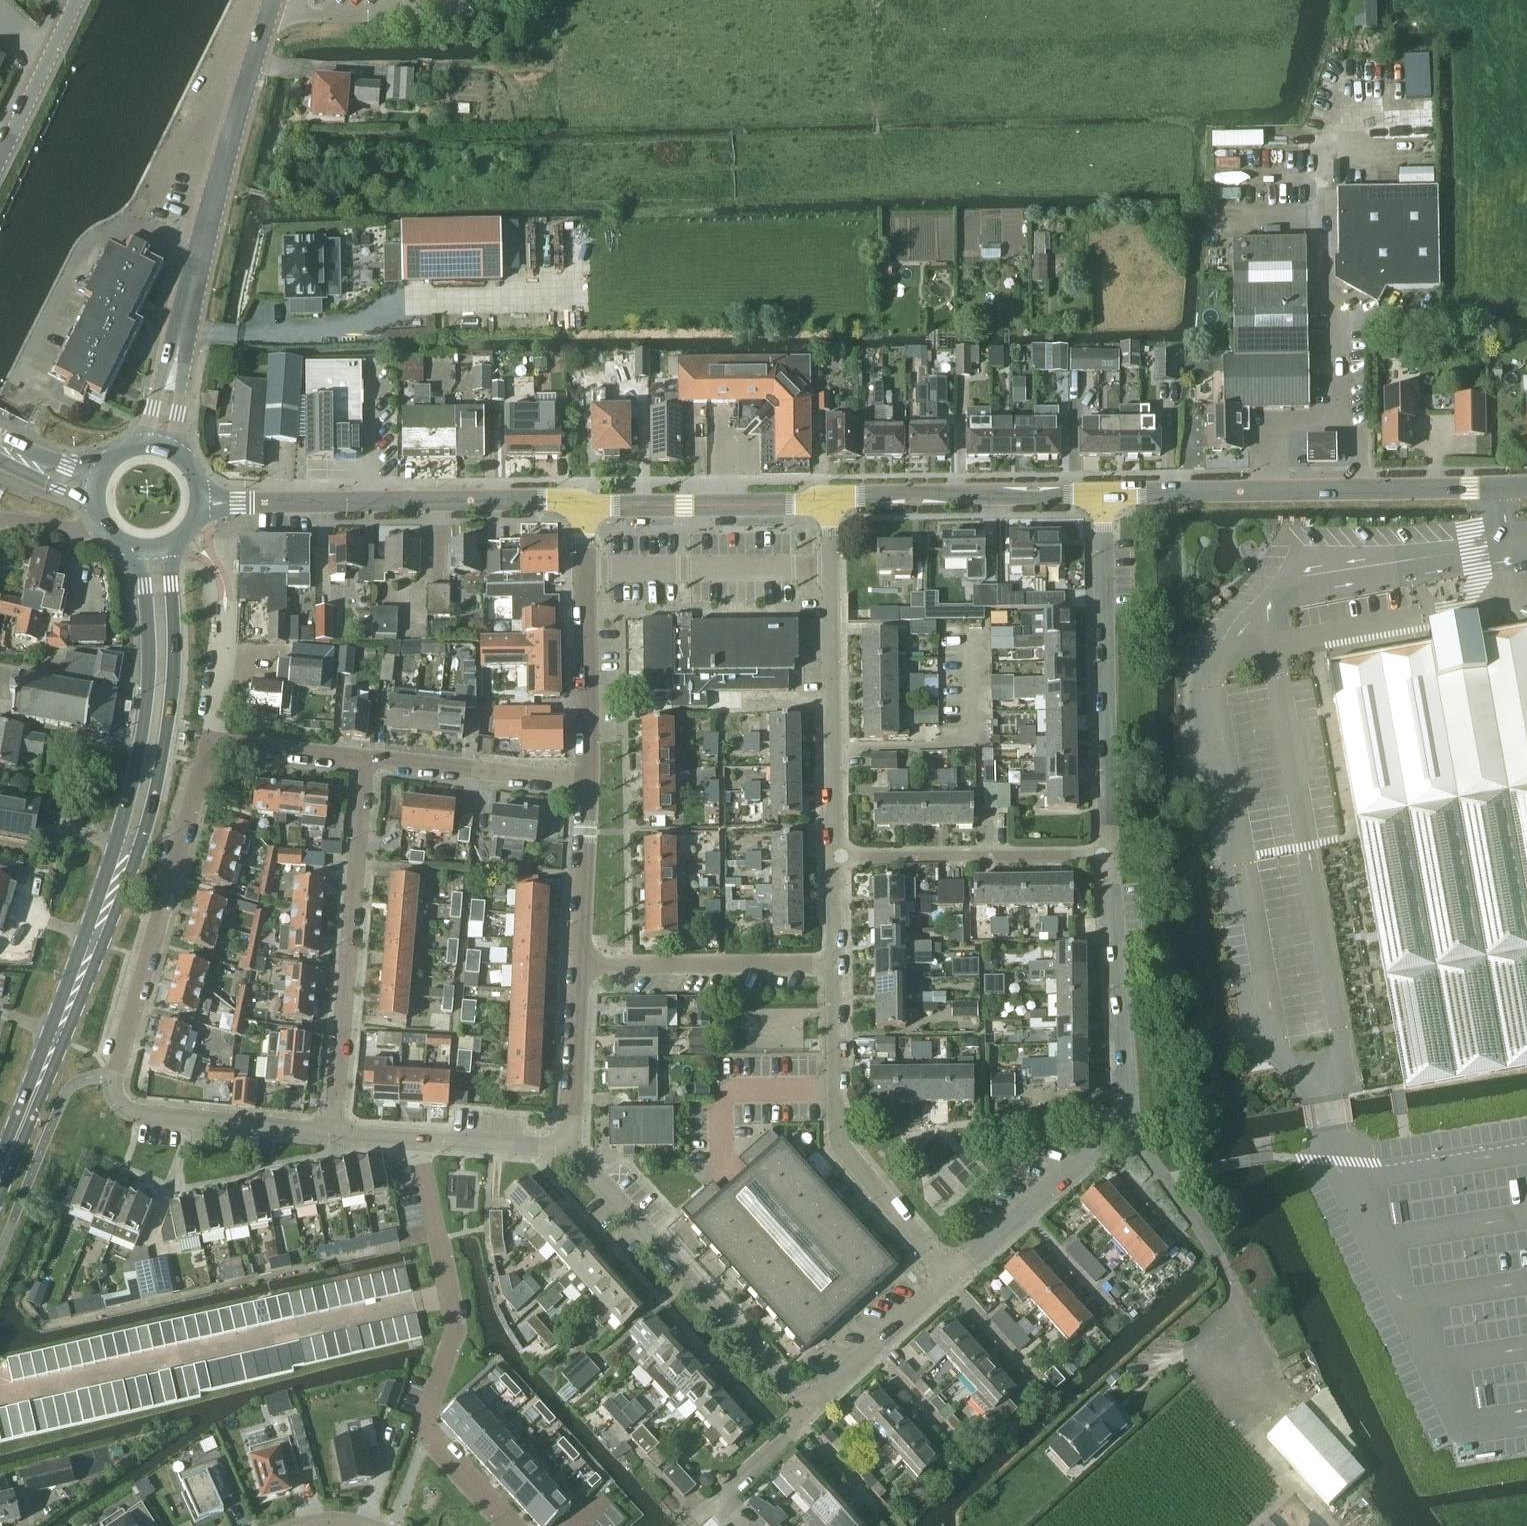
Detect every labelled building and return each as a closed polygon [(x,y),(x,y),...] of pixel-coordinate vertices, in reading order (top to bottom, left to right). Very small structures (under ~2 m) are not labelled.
[(1377,28),(1377,0),(1355,0),(1355,29),(1377,28)] [(1431,98),(1429,55),(1404,56),(1406,99),(1431,98)] [(388,69),(386,102),(413,103),(415,70),(388,69)] [(351,82),(352,82),(317,78),(313,116),(348,119),(350,103),(380,105),(382,84),(356,83),(351,82)] [(1214,148),(1263,147),(1263,134),(1213,135),(1214,148)] [(1339,256),(1339,261),(1339,278),(1380,301),(1387,289),(1440,288),(1439,187),(1338,189),(1339,256)] [(404,245),(385,245),(386,283),(405,283),(502,280),(501,221),(403,224),(404,245)] [(1049,283),(1048,235),(1033,236),(1033,284),(1049,283)] [(284,239),(285,258),(282,258),(283,281),(285,281),(286,299),(291,299),(292,314),(321,313),(321,298),(325,298),(323,238),(284,239)] [(1249,425),(1249,410),(1310,409),(1306,240),(1233,241),(1235,358),(1224,359),(1224,409),(1207,409),(1208,449),(1222,449),(1222,452),(1243,451),(1243,425),(1249,425)] [(151,253),(130,243),(127,251),(114,245),(85,302),(92,305),(55,379),(68,385),(64,394),(85,404),(90,395),(101,400),(138,326),(131,323),(159,268),(146,262),(151,253)] [(1120,351),(1120,368),(1140,368),(1141,343),(1121,342),(1120,351)] [(1033,357),(1033,368),(1035,368),(1035,372),(1047,372),(1047,345),(1033,345),(1033,357)] [(1068,372),(1069,346),(1053,345),(1053,372),(1068,372)] [(969,351),(969,348),(968,347),(957,347),(958,374),(969,374),(969,366),(979,366),(979,351),(969,351)] [(989,367),(1004,367),(1004,348),(989,348),(989,367)] [(1100,372),(1100,350),(1071,350),(1071,372),(1100,372)] [(1100,350),(1100,372),(1120,372),(1120,368),(1120,351),(1100,350)] [(651,379),(651,367),(651,351),(635,351),(635,379),(651,379)] [(1155,381),(1177,380),(1176,352),(1155,352),(1155,381)] [(494,368),(494,353),(473,353),(473,392),(493,392),(493,368),(494,368)] [(776,461),(811,461),(811,357),(679,358),(679,394),(679,404),(766,403),(776,413),(776,461)] [(298,442),(303,361),(270,358),(268,384),(237,381),(234,427),(221,426),(220,437),(233,438),(231,465),(264,468),(265,441),(298,442)] [(426,360),(404,360),(404,384),(424,383),(424,377),(426,377),(426,360)] [(546,371),(546,361),(536,361),(536,371),(546,371)] [(334,427),(361,427),(363,427),(362,362),(306,362),(307,398),(333,398),(334,427)] [(928,394),(929,457),(947,456),(948,429),(947,429),(947,425),(938,425),(938,405),(948,404),(948,378),(927,378),(927,386),(927,394),(928,394)] [(1025,397),(1025,381),(1013,381),(1013,397),(1025,397)] [(504,402),(504,383),(494,383),(494,402),(504,402)] [(884,392),(884,390),(884,383),(874,383),(874,408),(875,408),(875,427),(865,427),(865,430),(864,430),(865,457),(885,457),(884,408),(884,400),(884,392)] [(431,409),(431,386),(415,387),(415,410),(404,410),(404,458),(457,458),(457,409),(431,409)] [(911,429),(910,429),(911,457),(929,457),(928,394),(927,394),(927,386),(915,386),(915,406),(920,406),(920,425),(911,425),(911,429)] [(1399,449),(1413,449),(1412,418),(1414,418),(1413,389),(1384,389),(1384,418),(1381,418),(1383,450),(1387,450),(1387,452),(1398,452),(1399,449)] [(607,406),(606,390),(592,390),(592,406),(591,406),(592,428),(595,428),(596,451),(604,451),(604,459),(607,461),(618,460),(622,458),(622,451),(629,451),(629,406),(607,406)] [(217,410),(220,394),(208,392),(205,408),(217,410)] [(679,408),(679,404),(679,394),(661,395),(662,408),(652,408),(652,463),(682,462),(682,408),(679,408)] [(818,412),(831,412),(831,395),(818,395),(818,412)] [(1486,436),(1486,395),(1454,395),(1454,437),(1486,436)] [(361,429),(361,427),(334,427),(333,398),(307,398),(306,398),(306,459),(334,458),(335,452),(361,452),(361,429)] [(536,406),(505,407),(505,427),(506,458),(534,457),(534,428),(536,413),(536,406)] [(536,413),(534,428),(534,457),(562,457),(561,427),(559,427),(559,406),(536,406),(536,413)] [(1140,457),(1140,407),(1120,407),(1120,421),(1120,457),(1140,457)] [(1140,407),(1140,457),(1160,456),(1159,420),(1155,420),(1155,421),(1151,421),(1150,407),(1140,407)] [(884,408),(885,457),(904,457),(905,430),(904,430),(904,427),(894,427),(894,408),(884,408)] [(457,409),(457,458),(485,458),(484,409),(457,409)] [(992,457),(992,421),(980,421),(980,409),(966,409),(966,424),(968,423),(968,457),(992,457)] [(1059,409),(1034,409),(1034,421),(1036,421),(1036,457),(1060,457),(1060,421),(1059,421),(1059,409)] [(843,423),(843,414),(826,415),(827,447),(830,447),(830,459),(859,459),(859,423),(843,423)] [(1100,458),(1100,421),(1085,421),(1085,420),(1081,420),(1081,458),(1100,458)] [(992,457),(1014,457),(1014,421),(992,421),(992,457)] [(1014,457),(1036,457),(1036,421),(1034,421),(1014,421),(1014,457)] [(1100,458),(1120,457),(1120,421),(1100,421),(1100,458)] [(1337,431),(1307,431),(1307,461),(1337,461),(1337,431)] [(1035,535),(1035,578),(1047,578),(1047,569),(1061,569),(1061,565),(1063,564),(1063,556),(1061,555),(1061,534),(1035,535)] [(984,559),(984,535),(944,536),(944,563),(946,563),(969,562),(969,581),(986,581),(986,568),(986,559),(984,559)] [(1024,579),(1035,578),(1035,535),(1009,535),(1009,570),(1024,570),(1024,579)] [(240,602),(242,602),(268,602),(268,616),(271,616),(270,629),(268,630),(268,635),(270,635),(270,644),(287,644),(288,588),(311,588),(312,540),(240,539),(240,575),(240,602)] [(375,584),(375,564),(375,547),(364,546),(364,541),(330,540),(330,579),(347,579),(347,570),(360,570),(359,583),(375,584)] [(421,541),(387,541),(386,573),(421,574),(421,541)] [(560,575),(559,541),(500,542),(487,542),(487,586),(545,586),(545,576),(560,575)] [(448,577),(463,577),(463,573),(480,573),(480,556),(477,556),(477,543),(451,543),(451,558),(448,559),(448,577)] [(912,579),(912,574),(913,574),(913,544),(878,545),(878,574),(895,574),(895,580),(912,579)] [(31,567),(26,592),(49,597),(45,614),(61,617),(64,617),(69,596),(66,596),(66,595),(65,595),(69,579),(61,577),(65,560),(35,553),(34,557),(28,556),(26,566),(31,567)] [(428,616),(438,616),(451,616),(452,585),(428,585),(428,616)] [(545,597),(545,586),(487,586),(487,597),(512,597),(513,623),(514,637),(556,635),(556,618),(560,617),(559,596),(545,597)] [(985,608),(997,608),(997,586),(974,587),(974,608),(974,618),(985,618),(985,608)] [(997,586),(997,608),(1036,608),(1036,594),(1012,594),(1012,586),(997,586)] [(45,614),(49,597),(26,592),(24,601),(1,596),(0,603),(0,614),(19,619),(16,635),(27,638),(25,648),(38,649),(39,640),(45,614)] [(1036,594),(1036,608),(1066,607),(1065,593),(1036,594)] [(899,621),(925,621),(924,609),(925,609),(925,594),(912,595),(912,609),(899,609),(899,621)] [(316,608),(316,636),(316,642),(335,642),(334,608),(316,608)] [(373,641),(385,641),(398,641),(398,636),(399,609),(373,608),(373,614),(373,641)] [(992,639),(1075,638),(1074,613),(1045,613),(1045,628),(1016,628),(1016,629),(1014,629),(1015,629),(991,630),(992,639)] [(71,643),(105,643),(105,616),(71,617),(71,643)] [(299,642),(299,627),(300,618),(287,618),(287,642),(299,642)] [(691,630),(673,630),(673,619),(644,619),(644,693),(672,693),(672,708),(708,708),(708,692),(790,691),(790,671),(795,671),(795,661),(798,661),(798,623),(691,624),(691,630)] [(444,634),(445,622),(433,622),(432,633),(444,634)] [(911,635),(936,635),(936,623),(911,623),(911,635)] [(67,648),(67,626),(54,625),(54,633),(46,633),(46,648),(67,648)] [(315,642),(315,627),(299,627),(299,642),(315,642)] [(1330,665),(1385,977),(1406,1090),(1526,1068),(1526,630),(1480,638),(1480,637),(1466,628),(1441,632),(1432,645),(1433,647),(1330,665)] [(864,660),(898,660),(898,648),(909,648),(909,634),(898,634),(864,634),(864,660)] [(528,697),(561,697),(560,635),(556,635),(514,637),(482,637),(483,669),(528,668),(528,697)] [(1045,649),(1046,663),(1075,662),(1075,638),(992,639),(992,649),(1015,649),(1016,650),(1045,649)] [(422,656),(445,655),(445,645),(447,645),(447,640),(421,640),(422,656)] [(402,641),(398,641),(385,641),(381,681),(393,682),(396,657),(400,658),(402,641)] [(338,674),(353,675),(355,648),(339,647),(338,674)] [(13,718),(25,720),(31,721),(86,731),(110,735),(124,657),(100,652),(99,659),(68,653),(63,682),(21,674),(13,718)] [(292,658),(289,686),(295,686),(295,687),(321,690),(325,661),(292,658)] [(899,686),(898,660),(864,660),(864,686),(899,686)] [(455,705),(442,703),(439,736),(464,739),(466,709),(478,709),(477,687),(478,687),(477,661),(464,661),(464,669),(464,687),(457,686),(455,705)] [(993,688),(1075,687),(1075,662),(1046,663),(1046,678),(1035,678),(1020,678),(1020,679),(1015,679),(1015,678),(992,678),(993,688)] [(908,685),(925,685),(938,685),(938,675),(908,676),(908,685)] [(254,682),(251,712),(292,717),(295,687),(295,686),(289,686),(254,682)] [(924,697),(941,697),(941,685),(924,686),(924,697)] [(864,686),(865,711),(899,712),(899,686),(864,686)] [(1046,711),(1076,711),(1075,687),(993,688),(993,699),(1015,700),(1015,701),(1036,701),(1035,697),(1046,697),(1046,711)] [(367,738),(371,705),(358,703),(359,689),(347,688),(345,703),(346,703),(343,735),(367,738)] [(417,701),(418,692),(394,689),(393,698),(391,698),(387,731),(392,731),(392,734),(404,735),(404,733),(413,733),(416,701),(417,701)] [(416,701),(413,733),(439,736),(442,703),(441,703),(442,694),(418,692),(417,701),(416,701)] [(550,722),(550,708),(496,709),(496,740),(519,739),(519,745),(524,745),(524,755),(562,754),(562,722),(550,722)] [(915,725),(940,724),(939,710),(915,710),(915,725)] [(899,723),(899,712),(865,711),(865,738),(899,738),(899,737),(909,737),(909,723),(899,723)] [(1047,736),(1076,735),(1076,711),(1046,711),(1047,736)] [(771,745),(801,744),(800,717),(771,718),(771,745)] [(43,736),(29,733),(31,721),(25,720),(24,729),(0,724),(0,766),(17,769),(20,752),(42,756),(46,736),(43,736)] [(644,746),(674,746),(674,721),(643,721),(644,746)] [(745,744),(760,744),(760,734),(745,735),(745,734),(739,734),(739,723),(726,723),(726,745),(745,744)] [(1021,736),(1036,736),(1036,727),(1021,728),(1021,736)] [(704,746),(718,745),(719,735),(704,735),(704,746)] [(1047,760),(1077,760),(1076,735),(1047,736),(1047,760)] [(1036,736),(1021,736),(1021,745),(1036,745),(1036,736)] [(760,744),(745,744),(745,752),(761,752),(760,744)] [(772,769),(801,769),(801,744),(771,745),(772,769)] [(718,745),(704,746),(704,756),(718,756),(718,745)] [(674,771),(674,746),(644,746),(644,770),(674,771)] [(873,771),(898,770),(898,753),(872,753),(873,771)] [(1009,785),(1021,785),(1037,785),(1048,785),(1077,784),(1077,760),(1047,760),(1048,776),(1009,776),(1009,785)] [(985,762),(985,786),(996,786),(996,762),(985,762)] [(772,793),(801,792),(801,769),(772,769),(772,793)] [(675,793),(674,771),(644,770),(644,793),(675,793)] [(948,787),(947,770),(939,770),(938,787),(948,787)] [(948,798),(948,827),(974,826),(974,797),(958,798),(957,770),(947,770),(948,787),(948,798)] [(901,827),(898,772),(890,772),(890,798),(875,798),(875,828),(901,827)] [(924,827),(923,798),(909,798),(908,788),(909,788),(909,772),(898,772),(901,827),(924,827)] [(705,792),(719,793),(719,781),(705,782),(705,792)] [(253,812),(278,815),(282,785),(257,782),(253,812)] [(745,793),(761,792),(761,783),(744,783),(745,793)] [(1077,784),(1048,785),(1048,810),(1078,809),(1077,784)] [(278,815),(277,822),(286,823),(287,816),(302,818),(306,787),(282,785),(278,815)] [(998,786),(998,809),(1011,808),(1010,785),(998,786)] [(1037,794),(1037,785),(1021,785),(1021,794),(1037,794)] [(986,809),(998,809),(998,786),(985,786),(986,809)] [(306,787),(302,818),(303,818),(302,826),(324,828),(325,820),(328,820),(331,790),(306,787)] [(719,803),(719,793),(705,792),(706,803),(719,803)] [(761,792),(745,793),(738,793),(738,797),(742,797),(743,806),(756,805),(756,802),(762,801),(761,792)] [(801,792),(772,793),(772,817),(802,816),(801,792)] [(675,793),(644,793),(645,818),(675,818),(675,793)] [(40,804),(0,796),(0,832),(34,839),(40,804)] [(428,834),(431,801),(405,798),(402,831),(428,834)] [(924,827),(948,827),(948,798),(923,798),(924,827)] [(431,801),(428,834),(454,837),(454,836),(459,837),(458,844),(471,845),(473,820),(474,812),(462,810),(461,819),(456,818),(457,804),(431,801)] [(545,836),(547,820),(539,819),(540,813),(495,809),(492,840),(490,858),(502,859),(504,841),(536,844),(537,835),(545,836)] [(210,856),(240,865),(243,854),(248,855),(252,843),(247,842),(247,840),(217,832),(210,856)] [(803,837),(772,837),(773,864),(803,864),(803,837)] [(646,866),(676,865),(676,841),(645,841),(646,866)] [(331,854),(342,855),(343,843),(332,842),(331,854)] [(280,850),(279,849),(269,848),(266,859),(278,862),(280,850)] [(302,866),(303,850),(279,849),(280,850),(278,862),(277,864),(279,865),(302,866)] [(410,852),(409,863),(423,865),(424,854),(410,852)] [(761,853),(747,853),(747,862),(747,864),(762,863),(761,853)] [(706,865),(721,864),(721,854),(706,854),(706,865)] [(233,889),(240,865),(210,856),(203,880),(233,889)] [(275,874),(277,864),(278,862),(266,859),(264,871),(275,874)] [(13,882),(18,866),(0,860),(0,878),(13,882)] [(762,863),(747,864),(747,867),(747,872),(763,871),(763,863),(762,863)] [(721,864),(706,865),(706,876),(721,875),(721,864)] [(803,889),(803,864),(773,864),(773,889),(803,889)] [(676,865),(646,866),(646,892),(677,892),(676,875),(685,875),(685,866),(676,866),(676,865)] [(273,885),(275,874),(264,871),(261,883),(273,885)] [(390,903),(417,905),(420,879),(392,876),(390,903)] [(515,915),(549,916),(550,890),(537,889),(539,878),(519,877),(518,889),(517,888),(515,915)] [(10,909),(18,884),(13,882),(0,878),(0,906),(10,909)] [(1022,908),(1048,908),(1048,878),(1022,879),(1022,908)] [(1048,878),(1048,908),(1074,908),(1074,878),(1048,878)] [(295,879),(293,904),(323,906),(326,882),(295,879)] [(975,908),(999,908),(999,879),(974,879),(975,908)] [(999,908),(1022,908),(1022,879),(999,879),(999,908)] [(875,906),(932,905),(932,896),(917,896),(917,880),(875,881),(875,906)] [(938,905),(952,905),(951,881),(938,882),(938,905)] [(951,881),(952,905),(964,905),(964,881),(951,881)] [(257,902),(260,888),(243,882),(239,897),(257,902)] [(261,883),(260,888),(257,902),(257,903),(262,904),(263,900),(275,901),(274,897),(271,897),(273,885),(261,883)] [(747,902),(747,912),(762,911),(774,911),(803,911),(803,889),(773,889),(773,902),(747,902)] [(677,914),(677,892),(646,892),(647,915),(677,914)] [(451,907),(462,908),(463,894),(452,893),(451,907)] [(192,919),(222,928),(229,903),(199,895),(192,919)] [(236,909),(256,913),(256,910),(257,906),(237,901),(236,909)] [(472,913),(486,914),(487,902),(473,901),(472,913)] [(706,913),(721,913),(721,901),(706,901),(706,913)] [(416,928),(417,905),(390,903),(388,925),(416,928)] [(323,911),(323,906),(293,904),(292,911),(291,929),(321,931),(323,911)] [(876,930),(906,930),(906,914),(932,914),(932,905),(875,906),(876,930)] [(3,934),(10,909),(0,906),(0,933),(3,934)] [(450,920),(461,921),(462,908),(451,907),(450,920)] [(256,913),(254,923),(265,925),(268,912),(256,910),(256,913)] [(762,911),(747,912),(747,921),(762,920),(762,911)] [(804,937),(803,911),(774,911),(774,920),(774,937),(804,937)] [(472,913),(471,923),(485,924),(486,914),(472,913)] [(706,923),(721,923),(721,913),(706,913),(706,923)] [(677,914),(647,915),(647,938),(677,937),(677,914)] [(547,943),(549,916),(515,915),(514,942),(547,943)] [(965,928),(965,917),(954,917),(954,929),(965,928)] [(1040,935),(1049,934),(1049,918),(1040,918),(1040,935)] [(1049,918),(1049,934),(1058,934),(1058,918),(1049,918)] [(216,952),(222,928),(192,919),(185,943),(216,952)] [(991,935),(1000,935),(999,919),(991,919),(991,935)] [(999,919),(1000,935),(1010,935),(1009,919),(999,919)] [(263,937),(265,925),(254,923),(251,935),(263,937)] [(388,925),(386,946),(414,949),(421,950),(422,940),(415,939),(416,928),(388,925)] [(319,956),(321,931),(282,928),(280,953),(319,956)] [(876,954),(931,954),(931,945),(906,945),(906,930),(876,930),(876,954)] [(260,948),(263,937),(251,935),(249,946),(260,948)] [(459,942),(448,941),(447,954),(458,955),(459,942)] [(546,967),(547,943),(514,942),(513,966),(546,967)] [(258,957),(260,948),(249,946),(246,957),(258,960),(258,957)] [(386,946),(384,970),(412,973),(414,949),(386,946)] [(1030,972),(1046,972),(1086,971),(1086,946),(1057,946),(1057,962),(1030,962),(1030,972)] [(468,965),(482,965),(483,952),(469,951),(468,965)] [(457,966),(458,955),(447,954),(446,966),(457,966)] [(907,978),(906,963),(931,962),(931,954),(876,954),(876,979),(907,978)] [(258,957),(258,960),(246,957),(241,956),(239,967),(264,973),(267,959),(258,957)] [(204,992),(211,966),(181,958),(174,984),(204,992)] [(997,970),(997,959),(985,960),(985,970),(997,970)] [(968,960),(968,976),(978,976),(978,960),(968,960)] [(468,965),(467,973),(481,974),(482,965),(468,965)] [(545,992),(546,967),(513,966),(512,991),(545,992)] [(287,969),(286,984),(275,983),(274,992),(285,994),(316,996),(318,971),(287,969)] [(410,997),(412,973),(384,970),(382,994),(410,997)] [(1086,971),(1046,972),(1030,972),(1030,981),(1057,980),(1058,996),(1087,995),(1086,971)] [(934,1002),(934,1003),(947,1003),(947,993),(934,994),(934,993),(918,993),(918,994),(913,994),(913,982),(909,978),(907,978),(876,979),(877,1003),(934,1002)] [(1004,999),(1004,980),(984,980),(984,999),(1004,999)] [(198,1015),(204,992),(174,984),(167,1006),(198,1015)] [(443,1000),(454,1001),(455,987),(444,985),(443,1000)] [(239,987),(235,1011),(247,1013),(251,990),(239,987)] [(544,1013),(545,992),(512,991),(511,1012),(544,1013)] [(314,1021),(316,996),(285,994),(283,1019),(314,1021)] [(408,1020),(410,997),(382,994),(380,1018),(408,1020)] [(1058,1020),(1087,1020),(1087,995),(1058,996),(1058,1020)] [(627,1029),(668,1028),(668,1027),(677,1027),(677,997),(627,998),(627,1014),(625,1014),(625,1024),(627,1024),(627,1028),(627,1029)] [(453,1013),(454,1001),(443,1000),(442,1012),(453,1013)] [(463,1012),(477,1013),(478,1002),(464,1001),(463,1012)] [(934,1004),(934,1003),(934,1002),(877,1003),(877,1028),(907,1028),(907,1012),(939,1012),(939,1004),(934,1004)] [(953,1017),(978,1017),(978,1004),(952,1004),(953,1017)] [(243,1034),(247,1013),(235,1011),(231,1032),(243,1034)] [(1020,1021),(1047,1020),(1047,1011),(1020,1012),(1020,1021)] [(431,1012),(430,1029),(450,1031),(451,1014),(431,1012)] [(543,1042),(544,1013),(511,1012),(509,1041),(543,1042)] [(475,1024),(476,1014),(462,1013),(461,1023),(475,1024)] [(709,1022),(709,1014),(699,1014),(699,1022),(709,1022)] [(1058,1020),(1047,1020),(1020,1021),(1020,1030),(1047,1029),(1057,1029),(1057,1035),(1058,1035),(1058,1045),(1087,1044),(1087,1020),(1058,1020)] [(156,1046),(186,1054),(192,1030),(163,1021),(156,1046)] [(627,1029),(627,1028),(618,1028),(618,1044),(616,1044),(615,1054),(618,1054),(618,1058),(618,1059),(659,1059),(659,1041),(669,1041),(668,1028),(627,1029)] [(402,1045),(403,1034),(379,1033),(378,1045),(402,1047),(402,1045)] [(709,1046),(708,1033),(692,1033),(692,1046),(709,1046)] [(268,1058),(279,1059),(310,1062),(312,1037),(282,1034),(281,1036),(270,1035),(268,1058)] [(427,1045),(428,1036),(411,1035),(403,1034),(402,1045),(410,1046),(410,1044),(427,1045)] [(428,1036),(427,1045),(451,1047),(451,1037),(428,1036)] [(922,1043),(923,1059),(932,1059),(931,1043),(932,1043),(932,1038),(922,1039),(922,1043)] [(877,1053),(896,1053),(896,1039),(877,1039),(877,1053)] [(978,1048),(978,1039),(968,1039),(968,1048),(978,1048)] [(541,1068),(543,1042),(509,1041),(508,1066),(541,1068)] [(923,1059),(922,1043),(913,1043),(913,1059),(923,1059)] [(1031,1069),(1088,1068),(1087,1044),(1058,1045),(1058,1059),(1031,1060),(1031,1069)] [(149,1070),(191,1081),(197,1057),(186,1054),(156,1046),(149,1070)] [(471,1063),(474,1063),(474,1055),(459,1054),(459,1062),(471,1063)] [(609,1090),(638,1089),(639,1099),(658,1099),(657,1071),(659,1071),(659,1059),(618,1059),(618,1058),(609,1058),(609,1074),(606,1075),(606,1084),(609,1084),(609,1090)] [(948,1070),(949,1104),(974,1103),(974,1070),(974,1058),(959,1058),(959,1070),(948,1070)] [(308,1087),(310,1062),(279,1059),(277,1084),(308,1087)] [(399,1105),(401,1073),(387,1072),(387,1061),(367,1060),(365,1084),(376,1085),(375,1103),(399,1105)] [(885,1060),(870,1060),(871,1071),(870,1071),(871,1104),(897,1104),(897,1071),(886,1071),(885,1060)] [(470,1075),(471,1063),(459,1062),(458,1062),(457,1074),(470,1075)] [(540,1093),(541,1068),(508,1066),(507,1091),(540,1093)] [(1088,1068),(1031,1069),(1031,1078),(1058,1078),(1059,1094),(1088,1093),(1088,1068)] [(223,1070),(216,1070),(211,1070),(211,1079),(223,1080),(223,1070)] [(235,1081),(235,1071),(223,1070),(223,1080),(235,1081)] [(897,1104),(923,1104),(922,1070),(897,1071),(897,1104)] [(922,1070),(923,1104),(949,1104),(948,1070),(922,1070)] [(423,1106),(425,1074),(401,1073),(399,1105),(423,1106)] [(425,1074),(423,1106),(448,1108),(450,1076),(425,1074)] [(992,1098),(1016,1097),(1016,1075),(991,1075),(992,1098)] [(236,1080),(233,1106),(255,1108),(258,1082),(236,1080)] [(712,1081),(706,1081),(695,1081),(696,1096),(712,1096),(712,1081)] [(675,1147),(675,1108),(609,1108),(609,1147),(675,1147)] [(896,1269),(771,1130),(770,1131),(772,1133),(742,1160),(752,1170),(723,1196),(713,1186),(684,1212),(682,1210),(681,1211),(806,1350),(896,1269)] [(359,1162),(366,1197),(390,1192),(383,1157),(359,1162)] [(342,1201),(366,1197),(359,1162),(335,1166),(342,1201)] [(318,1206),(342,1201),(335,1166),(311,1171),(318,1206)] [(295,1211),(318,1206),(311,1171),(288,1176),(295,1211)] [(272,1215),(295,1211),(288,1176),(263,1180),(265,1189),(266,1189),(271,1215),(272,1215)] [(72,1210),(94,1218),(95,1219),(108,1186),(85,1177),(72,1210)] [(523,1217),(545,1197),(528,1178),(506,1198),(523,1217)] [(1098,1222),(1121,1202),(1104,1182),(1081,1203),(1098,1222)] [(113,1238),(130,1195),(108,1186),(95,1219),(94,1218),(90,1229),(113,1238)] [(273,1223),(272,1215),(271,1215),(266,1189),(265,1189),(241,1193),(248,1228),(273,1223)] [(224,1233),(248,1228),(241,1193),(218,1197),(224,1233)] [(130,1195),(113,1238),(136,1247),(153,1204),(130,1195)] [(201,1237),(224,1233),(218,1197),(194,1202),(201,1237)] [(540,1235),(562,1215),(545,1197),(523,1217),(539,1234),(540,1235)] [(167,1220),(162,1233),(165,1245),(178,1242),(201,1237),(194,1202),(170,1206),(173,1218),(167,1220)] [(1114,1239),(1138,1220),(1121,1202),(1098,1222),(1114,1239)] [(491,1240),(504,1240),(504,1212),(490,1212),(491,1240)] [(556,1254),(578,1234),(562,1215),(540,1235),(539,1234),(529,1243),(538,1253),(548,1244),(556,1254)] [(1131,1258),(1154,1237),(1138,1220),(1114,1239),(1131,1258)] [(397,1230),(373,1235),(376,1248),(400,1242),(400,1241),(398,1232),(397,1230)] [(573,1272),(595,1252),(578,1234),(556,1254),(572,1271),(573,1272)] [(373,1235),(350,1241),(353,1253),(376,1248),(373,1235)] [(1154,1237),(1131,1258),(1145,1274),(1168,1253),(1154,1237)] [(504,1240),(491,1240),(491,1243),(494,1257),(507,1254),(504,1240)] [(350,1241),(327,1246),(330,1258),(353,1253),(350,1241)] [(1082,1266),(1092,1256),(1079,1241),(1068,1250),(1082,1266)] [(1008,1287),(1013,1293),(1020,1287),(1043,1267),(1028,1250),(1023,1254),(1015,1245),(1006,1253),(1010,1257),(1012,1255),(1017,1261),(1005,1271),(1014,1281),(1008,1287)] [(327,1246),(316,1248),(319,1261),(330,1258),(327,1246)] [(572,1271),(558,1283),(564,1291),(572,1284),(582,1296),(589,1290),(589,1291),(612,1271),(595,1252),(573,1272),(572,1271)] [(289,1254),(279,1256),(282,1269),(293,1267),(289,1254)] [(279,1256),(269,1259),(271,1272),(282,1269),(279,1256)] [(1092,1256),(1082,1266),(1096,1282),(1107,1273),(1092,1256)] [(242,1257),(231,1259),(236,1280),(246,1277),(242,1257)] [(167,1259),(151,1262),(159,1298),(175,1294),(167,1259)] [(225,1270),(222,1271),(225,1283),(236,1280),(231,1259),(223,1261),(225,1270)] [(102,1295),(74,1301),(78,1316),(100,1311),(131,1304),(142,1301),(159,1298),(151,1262),(135,1265),(140,1289),(128,1292),(103,1297),(102,1295)] [(1043,1267),(1020,1287),(1013,1293),(1022,1302),(1028,1297),(1037,1306),(1059,1285),(1043,1267)] [(406,1268),(394,1271),(400,1294),(412,1291),(406,1268)] [(394,1271),(383,1274),(388,1297),(400,1294),(394,1271)] [(594,1319),(628,1289),(612,1271),(589,1291),(598,1300),(586,1311),(594,1319)] [(383,1274),(371,1276),(376,1299),(388,1297),(383,1274)] [(503,1297),(506,1299),(514,1292),(513,1292),(523,1284),(514,1275),(499,1278),(503,1297)] [(371,1276),(359,1279),(365,1302),(376,1299),(371,1276)] [(359,1279),(347,1282),(353,1305),(365,1302),(359,1279)] [(347,1282),(336,1284),(341,1308),(353,1305),(347,1282)] [(336,1284),(324,1287),(330,1310),(341,1308),(336,1284)] [(1055,1326),(1077,1305),(1059,1285),(1037,1306),(1055,1326)] [(324,1287),(312,1290),(318,1313),(330,1310),(324,1287)] [(628,1289),(594,1319),(601,1328),(613,1317),(623,1328),(645,1307),(628,1289)] [(312,1290),(301,1292),(306,1316),(318,1313),(312,1290)] [(301,1292),(289,1295),(295,1318),(306,1316),(301,1292)] [(514,1292),(506,1299),(517,1312),(525,1305),(514,1292)] [(32,1293),(29,1301),(41,1306),(44,1297),(32,1293)] [(289,1295),(277,1298),(283,1321),(295,1318),(289,1295)] [(277,1298),(266,1300),(271,1324),(283,1321),(277,1298)] [(266,1300),(254,1303),(259,1326),(271,1324),(266,1300)] [(254,1303),(242,1306),(248,1329),(259,1326),(254,1303)] [(1077,1305),(1055,1326),(1070,1342),(1093,1321),(1077,1305)] [(69,1306),(58,1308),(61,1319),(72,1317),(69,1306)] [(242,1306),(231,1308),(236,1332),(248,1329),(242,1306)] [(58,1308),(48,1310),(50,1322),(61,1319),(58,1308)] [(231,1308),(219,1311),(224,1334),(236,1332),(231,1308)] [(1007,1335),(1017,1326),(1002,1309),(992,1319),(1007,1335)] [(219,1311),(207,1314),(213,1337),(224,1334),(219,1311)] [(207,1314),(195,1316),(201,1340),(213,1337),(207,1314)] [(417,1315),(405,1318),(410,1341),(422,1338),(417,1315)] [(195,1316),(184,1319),(189,1342),(201,1340),(195,1316)] [(539,1336),(547,1329),(535,1316),(527,1323),(539,1336)] [(638,1364),(670,1335),(653,1316),(631,1336),(640,1346),(630,1355),(638,1364)] [(405,1318),(394,1320),(399,1344),(410,1341),(405,1318)] [(184,1319),(172,1322),(178,1345),(189,1342),(184,1319)] [(937,1348),(946,1358),(968,1337),(952,1319),(931,1338),(926,1332),(912,1343),(926,1358),(937,1348)] [(394,1320),(382,1323),(387,1346),(399,1344),(394,1320)] [(172,1322),(161,1324),(166,1347),(178,1345),(172,1322)] [(382,1323),(370,1326),(375,1349),(387,1346),(382,1323)] [(161,1324),(149,1327),(155,1350),(166,1347),(161,1324)] [(370,1326),(358,1328),(364,1352),(375,1349),(370,1326)] [(1017,1326),(1007,1335),(1021,1351),(1032,1341),(1017,1326)] [(149,1327),(138,1329),(143,1353),(155,1350),(149,1327)] [(358,1328),(347,1331),(352,1355),(364,1352),(358,1328)] [(138,1329),(126,1332),(131,1355),(143,1353),(138,1329)] [(547,1329),(539,1336),(550,1349),(558,1341),(547,1329)] [(347,1331),(335,1334),(340,1357),(352,1355),(347,1331)] [(126,1332),(114,1335),(119,1358),(131,1355),(126,1332)] [(335,1334),(323,1337),(329,1360),(340,1357),(335,1334)] [(114,1335),(102,1338),(107,1361),(119,1358),(114,1335)] [(670,1335),(638,1364),(646,1373),(656,1364),(665,1373),(686,1353),(670,1335)] [(323,1337),(312,1339),(317,1363),(329,1360),(323,1337)] [(962,1375),(984,1355),(968,1337),(946,1358),(962,1375)] [(102,1338),(90,1340),(96,1363),(107,1361),(102,1338)] [(312,1339),(300,1342),(305,1365),(317,1363),(312,1339)] [(90,1340),(79,1343),(85,1366),(96,1363),(90,1340)] [(300,1342),(288,1345),(293,1368),(305,1365),(300,1342)] [(79,1343),(67,1346),(73,1369),(85,1366),(79,1343)] [(288,1345),(276,1347),(282,1374),(294,1372),(293,1368),(288,1345)] [(67,1346),(56,1348),(61,1371),(73,1369),(67,1346)] [(276,1347),(264,1350),(271,1377),(282,1374),(276,1347)] [(56,1348),(44,1351),(49,1374),(61,1371),(56,1348)] [(264,1350),(253,1353),(259,1380),(271,1377),(264,1350)] [(44,1351),(32,1354),(37,1377),(49,1374),(44,1351)] [(253,1353),(241,1355),(247,1382),(259,1380),(253,1353)] [(671,1401),(703,1372),(686,1353),(665,1373),(654,1382),(671,1401)] [(32,1354),(20,1356),(25,1379),(37,1377),(32,1354)] [(570,1384),(593,1363),(584,1354),(561,1374),(570,1384)] [(241,1355),(229,1358),(235,1385),(247,1382),(241,1355)] [(978,1393),(1000,1373),(984,1355),(962,1375),(978,1393)] [(20,1356),(8,1359),(14,1382),(25,1379),(20,1356)] [(229,1358),(218,1360),(224,1387),(235,1385),(229,1358)] [(218,1360),(206,1363),(212,1390),(224,1387),(218,1360)] [(907,1377),(914,1371),(905,1362),(898,1368),(907,1377)] [(206,1363),(194,1366),(200,1393),(212,1390),(206,1363)] [(593,1363),(570,1384),(578,1393),(601,1372),(593,1363)] [(194,1366),(183,1368),(190,1400),(201,1397),(200,1393),(194,1366)] [(698,1410),(720,1390),(711,1381),(716,1376),(709,1367),(703,1372),(671,1401),(679,1410),(689,1400),(698,1410)] [(1053,1367),(1044,1375),(1056,1389),(1065,1381),(1053,1367)] [(172,1371),(160,1374),(167,1405),(179,1402),(172,1371)] [(1017,1391),(1000,1373),(978,1393),(994,1411),(990,1415),(1001,1426),(1018,1410),(1008,1399),(1017,1391)] [(160,1374),(148,1376),(155,1407),(167,1405),(160,1374)] [(388,1374),(379,1400),(393,1405),(403,1379),(388,1374)] [(514,1384),(506,1375),(500,1381),(508,1390),(514,1384)] [(148,1376),(137,1379),(144,1410),(155,1407),(148,1376)] [(137,1379),(125,1382),(132,1412),(144,1410),(137,1379)] [(923,1395),(930,1390),(921,1380),(915,1386),(923,1395)] [(125,1382),(113,1384),(120,1415),(132,1412),(125,1382)] [(113,1384),(101,1387),(108,1417),(120,1415),(113,1384)] [(101,1387),(90,1390),(97,1420),(108,1417),(101,1387)] [(871,1426),(893,1406),(876,1388),(868,1396),(862,1390),(854,1396),(860,1403),(848,1413),(864,1431),(870,1426),(871,1426)] [(515,1389),(507,1395),(519,1408),(526,1401),(515,1389)] [(90,1390),(78,1392),(85,1423),(97,1420),(90,1390)] [(714,1428),(737,1409),(720,1390),(698,1410),(714,1428)] [(287,1391),(273,1396),(275,1402),(278,1413),(292,1409),(289,1399),(287,1391)] [(78,1392),(66,1395),(73,1425),(85,1423),(78,1392)] [(66,1395),(54,1398),(61,1428),(73,1425),(66,1395)] [(469,1395),(442,1419),(457,1436),(491,1405),(490,1405),(483,1411),(469,1395)] [(54,1398),(42,1401),(49,1431),(61,1428),(54,1398)] [(939,1413),(946,1407),(937,1398),(930,1404),(939,1413)] [(614,1419),(622,1412),(610,1399),(602,1406),(614,1419)] [(1058,1437),(1083,1465),(1125,1429),(1101,1400),(1058,1437)] [(42,1401),(30,1404),(37,1434),(49,1431),(42,1401)] [(30,1404),(19,1406),(26,1437),(37,1434),(30,1404)] [(491,1405),(457,1436),(471,1452),(505,1421),(491,1405)] [(19,1406),(7,1409),(14,1439),(26,1437),(19,1406)] [(887,1444),(909,1424),(893,1406),(871,1426),(887,1444)] [(1304,1406),(1268,1438),(1330,1506),(1366,1474),(1304,1406)] [(0,1410),(0,1432),(2,1442),(14,1439),(7,1409),(0,1410)] [(532,1409),(524,1416),(536,1428),(543,1421),(532,1409)] [(737,1409),(714,1428),(704,1437),(712,1446),(722,1437),(732,1448),(754,1428),(737,1409)] [(622,1412),(614,1419),(625,1432),(634,1425),(622,1412)] [(315,1469),(308,1442),(300,1415),(288,1418),(295,1445),(303,1472),(315,1469)] [(955,1431),(962,1425),(953,1415),(946,1421),(955,1431)] [(505,1421),(471,1452),(486,1468),(520,1437),(505,1421)] [(543,1421),(536,1428),(547,1441),(555,1434),(543,1421)] [(903,1462),(925,1441),(909,1424),(887,1444),(903,1462)] [(369,1441),(338,1447),(349,1498),(382,1492),(374,1455),(387,1453),(381,1426),(367,1429),(369,1441)] [(832,1445),(839,1439),(830,1430),(824,1436),(832,1445)] [(647,1456),(655,1449),(644,1436),(636,1443),(647,1456)] [(520,1437),(486,1468),(500,1484),(534,1453),(527,1459),(514,1444),(521,1438),(520,1437)] [(262,1500),(292,1492),(288,1476),(299,1473),(290,1438),(250,1449),(252,1456),(250,1457),(262,1500)] [(558,1444),(566,1453),(572,1448),(564,1439),(558,1444)] [(925,1441),(903,1462),(919,1480),(941,1460),(925,1441)] [(572,1448),(566,1453),(574,1462),(580,1457),(572,1448)] [(849,1464),(855,1458),(847,1448),(840,1454),(849,1464)] [(647,1456),(659,1469),(667,1462),(655,1449),(647,1456)] [(534,1453),(500,1484),(515,1500),(549,1469),(534,1453)] [(797,1493),(818,1474),(802,1456),(780,1475),(797,1493)] [(203,1467),(203,1466),(180,1475),(200,1521),(225,1511),(221,1501),(232,1496),(217,1461),(203,1467)] [(67,1482),(62,1462),(49,1466),(49,1468),(23,1474),(27,1492),(67,1482)] [(685,1498),(695,1489),(673,1466),(664,1474),(685,1498)] [(864,1481),(871,1475),(862,1466),(856,1472),(864,1481)] [(549,1469),(515,1500),(530,1516),(557,1492),(543,1476),(550,1470),(549,1469)] [(813,1511),(834,1492),(818,1474),(797,1493),(813,1511)] [(596,1475),(587,1483),(593,1489),(602,1481),(596,1475)] [(709,1488),(713,1484),(713,1479),(710,1475),(705,1475),(701,1478),(700,1483),(704,1487),(709,1488)] [(5,1477),(0,1478),(0,1525),(3,1525),(22,1521),(16,1493),(10,1495),(5,1477)] [(881,1499),(887,1492),(878,1483),(872,1489),(881,1499)] [(530,1516),(539,1525),(552,1525),(572,1508),(557,1492),(530,1516)] [(850,1509),(834,1492),(813,1511),(803,1520),(808,1525),(831,1525),(850,1509)] [(757,1513),(764,1507),(755,1497),(749,1504),(757,1513)] [(142,1504),(126,1514),(123,1511),(102,1525),(157,1525),(142,1504)] [(850,1509),(831,1525),(865,1525),(850,1509)] [(781,1525),(772,1516),(765,1522),(769,1525),(780,1525),(781,1525)]
